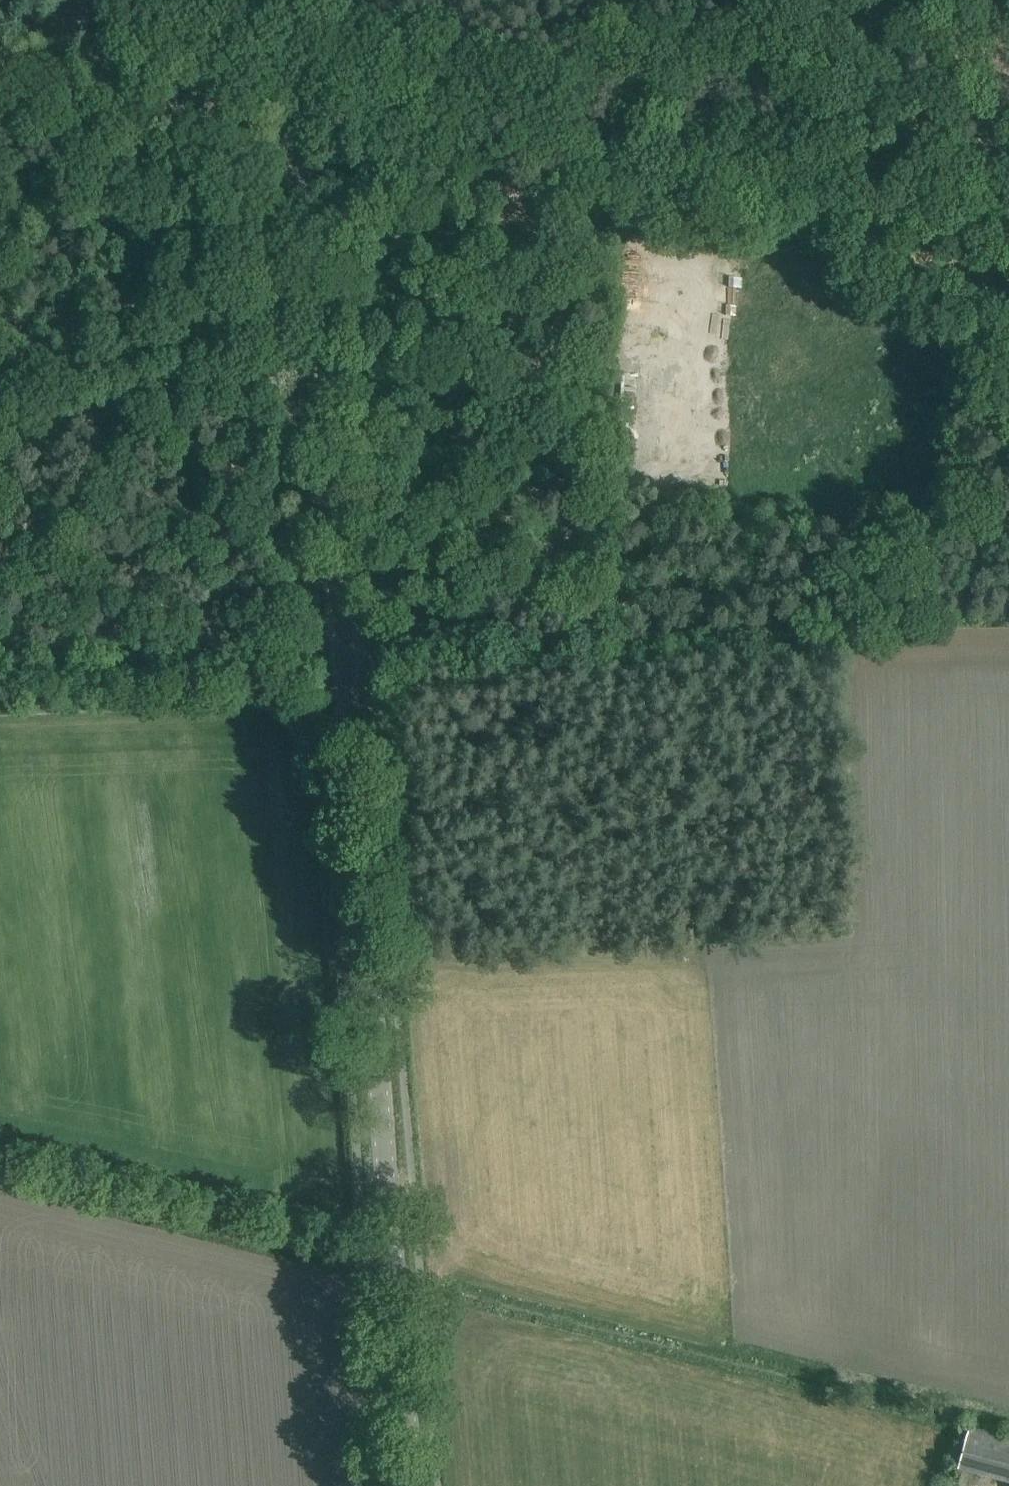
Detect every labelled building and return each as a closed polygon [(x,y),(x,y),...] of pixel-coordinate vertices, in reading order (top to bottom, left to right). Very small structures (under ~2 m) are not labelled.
[(118,154),(115,164),(132,170),(136,160),(118,154)]
